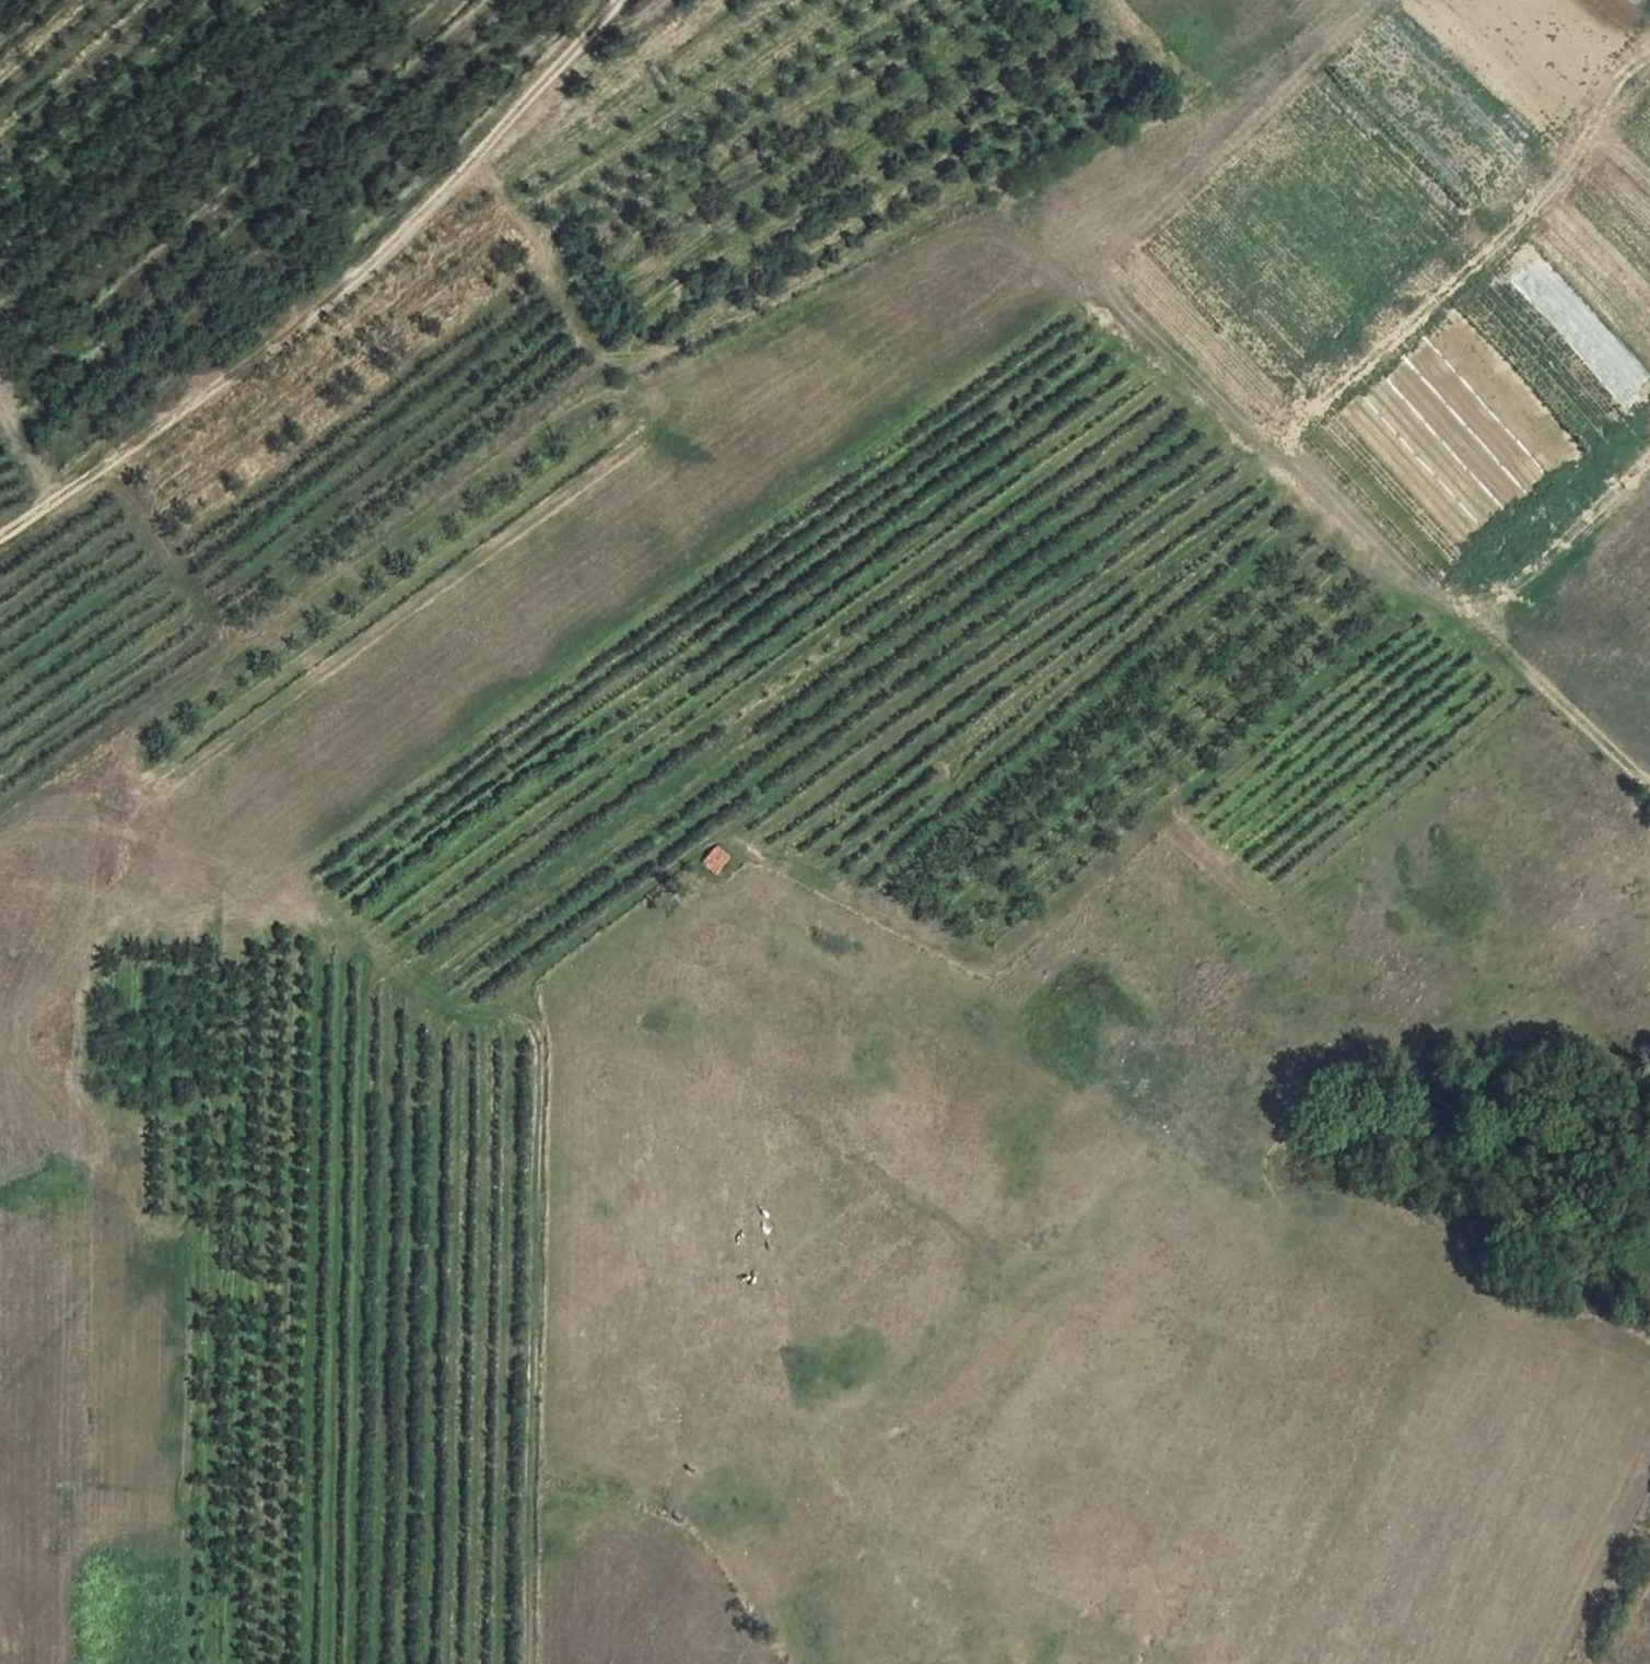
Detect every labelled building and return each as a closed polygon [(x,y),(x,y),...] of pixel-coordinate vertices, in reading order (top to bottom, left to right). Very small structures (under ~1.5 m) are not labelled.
[(715,875),(727,861),(714,850),(703,864),(715,875)]
